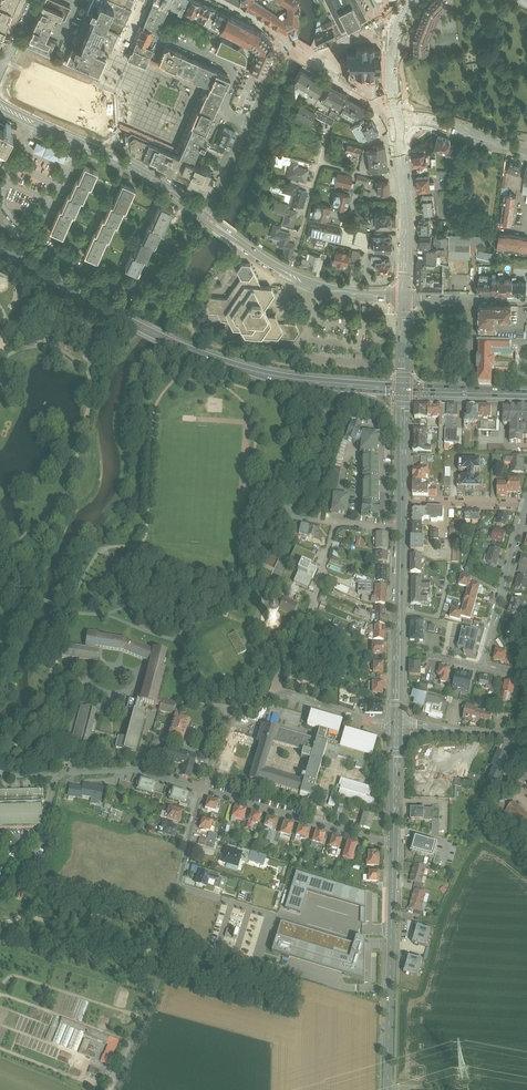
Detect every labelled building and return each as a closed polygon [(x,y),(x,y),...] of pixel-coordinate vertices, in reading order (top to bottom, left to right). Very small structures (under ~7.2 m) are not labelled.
[(2,35),(8,37),(9,38),(10,37),(10,36),(11,36),(11,35),(10,34),(9,33),(10,32),(12,33),(26,0),(0,0),(0,40),(2,35)] [(36,20),(50,26),(51,24),(52,24),(56,15),(65,19),(70,7),(55,0),(45,0),(36,20)] [(112,0),(92,0),(88,10),(89,12),(94,15),(92,20),(105,26),(109,18),(124,24),(131,8),(112,0)] [(131,8),(135,0),(112,0),(131,8)] [(169,2),(169,3),(171,4),(170,6),(175,8),(174,10),(181,13),(183,9),(187,0),(170,0),(169,2)] [(195,0),(187,0),(183,9),(193,15),(200,2),(195,0)] [(240,3),(252,10),(286,31),(289,29),(293,26),(294,27),(298,25),(298,0),(240,0),(240,3)] [(335,18),(342,33),(368,20),(358,0),(326,0),(335,18)] [(380,9),(384,0),(376,0),(380,9)] [(425,11),(421,21),(421,20),(419,25),(415,35),(417,36),(417,37),(413,37),(413,39),(416,40),(416,41),(414,41),(414,42),(414,53),(414,54),(429,54),(429,53),(429,41),(433,31),(435,26),(439,16),(448,8),(448,7),(441,0),(433,0),(428,5),(430,7),(429,8),(426,6),(425,9),(427,10),(427,11),(425,11)] [(166,6),(154,1),(153,4),(152,4),(148,14),(163,20),(168,7),(166,6)] [(210,7),(200,2),(193,15),(203,21),(210,7)] [(217,10),(210,7),(203,21),(209,24),(217,10)] [(227,14),(217,10),(209,24),(209,25),(207,28),(217,33),(227,15),(227,14)] [(148,14),(144,23),(143,26),(154,31),(157,32),(163,20),(148,14)] [(255,29),(230,16),(227,14),(227,15),(217,33),(216,35),(221,37),(216,50),(247,63),(248,60),(251,62),(249,67),(264,74),(267,67),(274,51),(272,50),(274,47),(271,45),(272,43),(260,31),(260,32),(255,29)] [(342,33),(335,18),(332,20),(335,28),(334,28),(337,36),(342,34),(342,33)] [(50,26),(36,20),(26,44),(49,55),(55,42),(45,38),(49,29),(50,26)] [(105,26),(92,20),(91,22),(85,20),(78,36),(84,38),(83,40),(96,46),(97,44),(111,50),(118,34),(104,28),(105,26)] [(332,20),(322,24),(326,32),(334,28),(335,28),(332,20)] [(143,26),(142,25),(135,40),(137,41),(147,46),(154,31),(143,26)] [(324,32),(321,25),(317,27),(315,36),(314,40),(312,44),(312,45),(312,46),(312,47),(313,47),(314,48),(316,48),(317,47),(338,37),(337,36),(334,28),(326,32),(324,32)] [(294,27),(293,26),(289,29),(292,34),(292,35),(297,32),(294,27)] [(147,46),(137,41),(133,48),(150,55),(153,48),(147,46)] [(106,60),(93,54),(95,48),(82,43),(81,46),(76,44),(74,47),(74,46),(67,62),(99,76),(106,60)] [(365,46),(357,46),(356,45),(356,46),(356,47),(356,52),(352,52),(352,51),(351,51),(351,52),(347,52),(346,51),(345,52),(346,53),(346,57),(341,57),(341,58),(340,58),(340,63),(340,65),(343,65),(343,68),(346,68),(346,69),(345,70),(346,71),(347,69),(351,69),(351,71),(352,71),(352,69),(356,69),(356,70),(354,70),(354,74),(356,74),(356,75),(355,76),(356,77),(357,76),(364,76),(364,77),(365,77),(365,76),(372,76),(373,77),(374,76),(373,75),(373,74),(379,74),(381,72),(381,71),(379,69),(379,67),(380,67),(380,66),(381,66),(381,65),(380,65),(380,57),(381,57),(381,56),(380,56),(379,56),(379,54),(380,54),(381,52),(381,50),(380,49),(374,49),(374,47),(375,46),(374,45),(373,46),(366,46),(366,45),(365,45),(365,46)] [(172,51),(170,50),(169,46),(164,48),(164,50),(164,51),(162,51),(163,53),(161,54),(162,55),(160,61),(161,61),(161,62),(163,63),(164,63),(172,66),(172,67),(175,69),(182,54),(173,50),(172,51)] [(150,55),(133,48),(132,51),(131,50),(129,54),(130,55),(147,62),(150,55)] [(198,61),(182,54),(175,69),(192,76),(198,61)] [(147,62),(130,55),(129,58),(141,63),(142,62),(146,64),(147,62)] [(216,69),(198,61),(192,76),(210,84),(216,69)] [(216,71),(207,90),(206,93),(204,98),(217,104),(225,85),(226,85),(230,77),(216,71)] [(323,85),(300,71),(294,81),(302,86),(314,93),(317,95),(323,85)] [(349,95),(329,84),(326,89),(327,89),(320,102),(328,106),(330,103),(340,108),(346,97),(347,97),(349,95)] [(314,93),(302,86),(300,90),(300,91),(312,98),(314,93)] [(295,87),(290,95),(296,98),(300,91),(300,90),(295,87)] [(347,97),(346,97),(340,108),(339,110),(353,118),(355,115),(357,116),(359,112),(361,114),(364,106),(347,97)] [(201,104),(192,124),(206,130),(215,109),(217,104),(204,98),(201,104)] [(307,109),(300,105),(298,110),(298,109),(297,111),(295,115),(299,117),(299,118),(303,120),(303,119),(305,120),(311,123),(316,115),(307,110),(307,109)] [(329,115),(317,109),(315,113),(318,114),(316,117),(328,123),(332,117),(329,116),(329,115)] [(338,113),(331,110),(329,115),(335,118),(338,113)] [(172,124),(174,118),(165,115),(162,123),(167,125),(168,122),(172,124)] [(367,121),(365,122),(364,119),(359,122),(360,123),(361,124),(360,124),(360,125),(362,128),(361,129),(361,130),(363,129),(368,138),(373,135),(374,136),(375,136),(378,134),(379,133),(377,131),(378,130),(378,128),(377,125),(375,125),(372,121),(368,123),(367,121)] [(0,122),(0,163),(1,163),(7,151),(5,150),(13,135),(8,132),(11,125),(6,122),(5,124),(0,122)] [(360,138),(368,138),(363,129),(361,130),(361,129),(362,128),(360,125),(360,124),(361,124),(360,123),(353,127),(360,138)] [(206,130),(192,124),(179,154),(192,160),(197,150),(200,144),(204,146),(205,144),(207,141),(202,139),(206,130)] [(236,132),(225,128),(217,144),(217,145),(219,146),(228,150),(236,132)] [(320,136),(300,131),(299,136),(302,137),(301,141),(307,143),(305,153),(314,155),(315,153),(317,154),(319,145),(317,145),(320,136)] [(148,138),(146,137),(145,138),(133,133),(132,134),(149,141),(148,138)] [(149,141),(132,134),(128,137),(127,137),(125,138),(126,143),(128,144),(129,150),(142,156),(149,141)] [(450,140),(438,136),(434,149),(455,156),(454,148),(450,147),(451,145),(450,140)] [(173,152),(149,141),(142,156),(167,167),(173,152)] [(50,147),(49,147),(47,146),(47,147),(45,146),(37,142),(33,150),(54,159),(57,152),(58,151),(53,149),(53,147),(52,147),(50,147)] [(357,147),(352,145),(352,146),(348,145),(346,151),(353,153),(353,155),(353,156),(354,156),(354,158),(353,159),(352,159),(358,160),(358,157),(358,154),(359,154),(361,148),(357,147)] [(384,145),(372,146),(372,149),(367,150),(368,155),(366,156),(368,171),(386,168),(385,163),(387,163),(384,145)] [(66,155),(57,152),(54,159),(63,163),(67,155),(66,155)] [(179,154),(173,152),(167,167),(170,168),(168,174),(189,183),(188,187),(200,192),(200,190),(206,192),(209,185),(211,186),(215,178),(208,175),(211,168),(192,160),(179,154)] [(306,155),(294,152),(293,158),(304,161),(306,155)] [(422,152),(414,153),(414,155),(413,157),(413,159),(414,161),(415,166),(418,166),(418,169),(427,168),(426,157),(425,157),(425,153),(422,153),(422,152)] [(314,157),(306,155),(304,161),(312,163),(314,157)] [(506,159),(502,187),(508,187),(508,182),(509,171),(509,170),(508,170),(511,161),(506,159)] [(519,163),(511,161),(508,170),(509,170),(519,174),(522,164),(519,163)] [(297,166),(291,164),(287,176),(293,177),(293,178),(294,178),(305,181),(306,177),(308,170),(300,168),(300,167),(297,166)] [(98,172),(85,166),(79,181),(89,186),(91,186),(98,172)] [(352,177),(337,173),(337,177),(335,183),(335,184),(349,187),(350,187),(351,182),(352,177)] [(427,176),(417,177),(417,181),(415,183),(416,186),(417,187),(418,191),(430,190),(430,187),(430,183),(429,177),(427,176)] [(79,181),(77,180),(70,195),(81,200),(83,200),(89,186),(79,181)] [(388,181),(376,181),(376,185),(375,185),(375,187),(377,187),(377,193),(379,194),(381,194),(382,193),(388,193),(388,181)] [(307,192),(297,189),(298,185),(290,183),(289,185),(285,184),(283,192),(296,195),(294,203),(296,204),(295,205),(297,206),(297,205),(303,207),(307,192)] [(135,188),(124,184),(123,186),(122,186),(113,205),(124,210),(126,211),(135,188)] [(350,195),(336,191),(335,197),(334,196),(333,200),(334,200),(333,206),(346,209),(350,195)] [(513,194),(509,193),(509,195),(505,194),(504,201),(505,201),(504,204),(515,205),(517,196),(512,195),(513,194)] [(70,195),(69,194),(62,209),(73,214),(74,215),(81,200),(70,195)] [(433,197),(425,198),(423,196),(421,198),(423,200),(423,203),(422,203),(423,209),(424,209),(424,214),(436,213),(435,202),(434,202),(433,197)] [(290,206),(280,203),(277,212),(286,214),(283,224),(293,227),(295,218),(296,211),(290,209),(290,206)] [(331,206),(317,203),(316,208),(315,208),(314,211),(315,211),(314,217),(328,220),(331,206)] [(113,205),(111,204),(105,219),(115,224),(117,225),(124,210),(113,205)] [(162,204),(161,207),(160,206),(151,226),(162,230),(163,231),(173,209),(162,204)] [(515,205),(504,204),(504,207),(503,207),(501,218),(502,219),(502,222),(501,221),(501,222),(513,223),(514,216),(514,213),(515,205)] [(62,209),(60,208),(51,228),(53,229),(52,231),(63,236),(73,214),(62,209)] [(390,215),(375,215),(375,214),(371,214),(371,223),(375,223),(375,228),(391,227),(391,226),(392,225),(392,222),(391,221),(390,215)] [(105,219),(103,218),(96,234),(107,238),(109,239),(115,224),(105,219)] [(430,220),(420,220),(420,225),(418,225),(418,230),(420,230),(420,233),(430,233),(430,220)] [(328,238),(343,240),(345,230),(333,228),(333,227),(309,224),(307,238),(312,239),(312,238),(317,239),(315,248),(321,249),(322,246),(324,246),(325,241),(328,241),(328,238)] [(151,226),(149,225),(142,239),(153,244),(155,245),(162,230),(151,226)] [(488,231),(457,230),(457,228),(448,228),(448,229),(448,237),(448,238),(450,238),(450,244),(456,244),(456,242),(471,243),(488,243),(488,231)] [(280,231),(273,229),(271,236),(281,239),(279,247),(286,249),(284,256),(288,257),(289,258),(289,257),(291,258),(293,250),(295,244),(288,242),(290,234),(280,231)] [(95,233),(86,252),(87,253),(86,255),(97,260),(107,238),(96,234),(95,233)] [(506,235),(500,234),(498,249),(505,250),(505,249),(512,250),(512,251),(514,235),(508,234),(508,235),(506,235)] [(432,236),(420,235),(420,240),(419,240),(419,245),(420,245),(420,247),(426,247),(432,247),(432,243),(432,236)] [(514,235),(512,251),(513,251),(513,250),(519,251),(519,252),(526,253),(526,250),(526,238),(522,237),(520,237),(521,236),(514,235)] [(386,237),(372,237),(371,242),(373,242),(373,250),(377,250),(376,250),(391,251),(391,250),(392,249),(392,248),(392,247),(392,246),(391,245),(391,239),(391,237),(390,236),(387,236),(386,237)] [(434,243),(432,243),(432,247),(426,247),(425,261),(435,262),(443,263),(443,273),(447,274),(447,267),(450,267),(450,258),(470,258),(471,243),(456,242),(456,244),(450,244),(450,238),(448,238),(448,237),(442,237),(435,237),(434,243)] [(142,239),(141,239),(134,253),(144,258),(146,259),(153,244),(142,239)] [(493,251),(477,248),(477,258),(477,256),(493,257),(493,256),(493,254),(493,251)] [(298,252),(293,250),(291,258),(290,259),(296,261),(298,252)] [(340,254),(336,253),(334,262),(338,262),(337,265),(342,266),(343,263),(347,264),(348,256),(344,255),(345,253),(340,252),(340,254)] [(134,253),(132,253),(125,268),(138,273),(144,258),(134,253)] [(320,256),(311,253),(309,261),(302,259),(300,265),(307,266),(307,267),(317,270),(320,259),(319,259),(320,256)] [(385,259),(382,259),(382,258),(377,257),(371,257),(371,261),(377,261),(376,262),(375,266),(376,267),(377,267),(377,271),(382,271),(389,272),(390,272),(390,262),(385,261),(385,259)] [(425,261),(418,260),(418,274),(427,275),(427,265),(435,266),(435,262),(425,261)] [(250,263),(241,262),(236,270),(240,277),(226,297),(210,296),(205,304),(209,312),(217,312),(220,320),(229,320),(232,328),(241,328),(244,336),(295,340),(300,332),(296,324),(279,323),(276,316),(267,315),(264,308),(274,292),(272,286),(261,286),(250,263)] [(427,275),(418,274),(417,285),(426,285),(426,281),(427,275)] [(484,276),(480,276),(480,280),(479,280),(479,292),(484,292),(492,292),(492,282),(487,282),(487,280),(485,280),(484,280),(484,276)] [(504,277),(500,277),(500,280),(492,280),(492,282),(492,292),(494,292),(512,293),(512,292),(513,282),(513,280),(504,280),(504,277)] [(517,282),(513,282),(512,292),(512,293),(518,293),(521,293),(526,293),(526,282),(523,282),(523,281),(519,281),(519,282),(517,282)] [(512,306),(479,305),(478,335),(496,335),(496,332),(494,332),(495,321),(496,321),(496,319),(511,320),(512,306)] [(494,344),(480,344),(479,357),(478,357),(478,370),(479,370),(479,383),(492,384),(492,368),(494,368),(495,359),(492,359),(492,351),(510,352),(511,344),(498,344),(498,343),(494,342),(494,344)] [(428,405),(417,405),(416,407),(415,418),(428,418),(428,405)] [(446,406),(428,405),(428,418),(446,419),(446,417),(445,417),(446,406)] [(458,406),(446,406),(445,417),(446,417),(453,417),(453,419),(455,419),(455,417),(458,417),(458,406)] [(479,407),(467,407),(467,416),(465,416),(465,428),(470,428),(470,423),(479,423),(479,418),(479,407)] [(489,407),(483,407),(479,407),(479,418),(483,418),(485,418),(484,420),(488,420),(488,418),(492,418),(492,407),(489,407)] [(520,408),(519,408),(515,408),(514,408),(512,408),(504,408),(503,425),(508,425),(509,423),(511,425),(511,432),(510,432),(510,433),(511,433),(510,443),(515,443),(516,444),(517,443),(522,443),(523,437),(525,437),(526,437),(526,409),(526,408),(520,408)] [(453,417),(446,417),(446,428),(445,442),(445,451),(450,451),(450,444),(454,444),(454,445),(455,445),(455,444),(459,444),(459,438),(457,438),(457,428),(458,417),(455,417),(455,419),(453,419),(453,417)] [(361,427),(352,423),(345,440),(355,444),(355,442),(359,434),(361,427)] [(428,430),(415,429),(414,441),(426,441),(426,435),(428,435),(429,432),(428,432),(428,430)] [(375,435),(362,434),(361,434),(359,434),(355,442),(361,443),(360,453),(363,453),(363,457),(362,457),(362,467),(378,467),(378,457),(374,457),(375,454),(377,454),(378,439),(375,435)] [(426,441),(414,441),(414,452),(432,453),(432,448),(425,448),(426,441)] [(524,456),(505,456),(504,462),(512,462),(512,471),(523,472),(524,456)] [(483,461),(460,461),(460,467),(459,467),(459,471),(469,472),(469,479),(459,478),(459,483),(459,489),(483,489),(483,483),(484,483),(484,479),(474,479),(475,472),(484,472),(484,467),(483,467),(483,461)] [(421,465),(421,468),(414,468),(414,471),(413,477),(414,477),(414,483),(423,483),(428,483),(428,480),(426,480),(426,477),(428,477),(428,465),(421,465)] [(378,467),(362,467),(362,477),(364,477),(377,477),(378,477),(378,467)] [(509,483),(498,483),(498,491),(499,491),(499,496),(507,496),(507,492),(518,493),(518,485),(520,485),(520,479),(509,479),(509,483)] [(320,480),(314,508),(320,509),(326,481),(320,480)] [(364,480),(362,480),(362,492),(378,492),(378,480),(377,480),(364,480)] [(431,486),(423,485),(423,483),(414,483),(413,483),(413,495),(429,496),(437,496),(437,488),(431,488),(431,486)] [(378,492),(362,492),(362,502),(364,502),(378,502),(378,492)] [(348,496),(334,495),(332,512),(347,514),(348,496)] [(364,504),(362,504),(361,515),(378,517),(378,506),(364,504)] [(428,509),(418,509),(415,509),(413,510),(413,513),(412,524),(422,524),(422,521),(423,521),(425,519),(428,519),(428,509)] [(440,510),(432,509),(428,509),(428,519),(432,519),(432,521),(438,521),(438,520),(443,520),(444,509),(440,509),(440,510)] [(509,517),(500,514),(496,524),(505,527),(508,520),(509,520),(510,517),(509,517)] [(298,526),(285,523),(283,529),(296,531),(298,526)] [(422,524),(412,524),(412,537),(424,537),(423,537),(423,529),(422,529),(422,524)] [(310,528),(301,525),(299,534),(304,536),(306,530),(310,531),(310,528)] [(319,529),(311,526),(310,528),(310,531),(306,530),(304,536),(318,540),(320,534),(318,533),(319,529)] [(505,534),(494,530),(494,531),(492,530),(490,533),(493,534),(491,540),(502,543),(505,534)] [(387,534),(377,534),(376,539),(374,539),(373,544),(377,544),(376,550),(387,550),(387,534)] [(424,537),(412,537),(412,550),(424,551),(424,537)] [(316,556),(295,547),(290,558),(300,563),(296,572),(297,572),(292,582),(306,589),(311,578),(312,579),(317,569),(311,566),(316,556)] [(501,551),(491,549),(490,555),(499,558),(501,551)] [(387,553),(376,553),(376,558),(377,558),(377,562),(386,562),(387,553)] [(422,555),(411,555),(411,564),(422,564),(422,555)] [(499,558),(490,555),(488,562),(497,565),(499,558)] [(346,566),(331,559),(330,563),(345,570),(346,566)] [(422,564),(411,564),(411,573),(421,573),(422,564)] [(386,567),(377,566),(377,577),(377,581),(386,582),(386,567)] [(480,585),(471,583),(472,579),(462,576),(459,585),(469,588),(468,591),(478,594),(480,585)] [(519,576),(516,588),(522,589),(526,590),(526,578),(526,577),(525,577),(519,576)] [(366,580),(359,578),(359,579),(358,579),(358,594),(370,596),(370,592),(376,592),(376,585),(377,585),(377,582),(367,578),(367,580),(366,580)] [(336,586),(335,589),(347,594),(349,588),(341,584),(340,587),(336,586)] [(377,585),(376,585),(376,592),(375,599),(362,596),(361,601),(375,604),(385,605),(386,586),(377,585)] [(478,594),(468,591),(465,599),(476,602),(478,594)] [(298,604),(284,598),(279,609),(293,615),(298,604)] [(476,602),(465,599),(463,608),(473,610),(476,602)] [(513,599),(509,613),(524,617),(526,606),(526,603),(513,599)] [(385,607),(376,607),(376,610),(372,610),(373,615),(374,615),(385,615),(385,607)] [(473,610),(463,608),(462,611),(453,609),(450,617),(460,620),(461,616),(471,619),(473,610)] [(368,613),(363,611),(363,610),(360,609),(359,610),(358,610),(358,611),(360,612),(359,615),(365,618),(364,619),(367,620),(372,620),(372,621),(376,621),(376,624),(384,624),(385,615),(374,615),(373,615),(368,613)] [(274,614),(273,613),(271,613),(270,614),(268,614),(267,615),(267,616),(266,617),(266,619),(266,620),(266,622),(267,623),(268,624),(269,625),(270,625),(272,625),(274,625),(275,624),(276,624),(276,623),(281,625),(282,622),(278,620),(278,619),(277,617),(277,616),(276,615),(275,614),(274,614)] [(424,621),(411,620),(411,621),(410,621),(410,624),(411,625),(411,631),(423,631),(424,621)] [(519,623),(510,621),(507,631),(516,634),(519,623)] [(479,632),(467,629),(466,632),(462,631),(459,649),(465,650),(464,653),(474,655),(479,632)] [(423,631),(411,631),(411,635),(410,636),(410,639),(411,640),(411,641),(423,641),(423,631)] [(154,651),(129,641),(129,640),(123,638),(122,639),(98,635),(98,634),(88,632),(86,646),(96,647),(96,643),(100,644),(121,647),(125,649),(151,659),(150,663),(151,663),(140,701),(145,702),(155,705),(165,669),(162,669),(167,653),(154,649),(154,651)] [(246,652),(236,633),(228,637),(238,656),(246,652)] [(383,644),(377,644),(377,641),(372,640),(372,654),(383,654),(383,644)] [(499,652),(496,651),(494,657),(494,658),(493,658),(493,659),(493,660),(494,660),(495,661),(496,661),(496,660),(504,663),(506,656),(504,651),(500,650),(499,652)] [(420,662),(410,662),(410,675),(425,675),(425,671),(420,671),(420,662)] [(383,663),(373,663),(373,672),(383,673),(383,663)] [(449,670),(439,668),(437,677),(441,677),(447,679),(449,670)] [(473,677),(457,673),(453,689),(469,692),(473,677)] [(487,675),(484,675),(484,676),(480,676),(478,683),(486,685),(489,686),(491,678),(487,677),(487,675)] [(513,683),(505,681),(501,699),(504,699),(506,693),(511,694),(513,683)] [(380,682),(373,682),(372,693),(374,693),(375,694),(378,694),(378,693),(382,693),(382,691),(383,691),(383,685),(383,682),(380,682)] [(427,694),(414,691),(413,697),(417,698),(415,704),(420,705),(420,706),(422,707),(422,706),(424,706),(425,702),(425,701),(426,696),(427,694)] [(426,696),(425,701),(425,702),(427,702),(424,712),(432,714),(431,717),(441,720),(443,713),(446,713),(448,704),(441,703),(441,699),(426,696)] [(134,711),(127,739),(119,737),(116,748),(135,753),(145,718),(146,714),(147,708),(143,707),(145,702),(140,701),(133,699),(129,710),(134,711)] [(176,704),(162,700),(159,711),(173,714),(176,704)] [(382,704),(375,703),(375,701),(369,701),(369,702),(360,701),(360,702),(360,704),(360,709),(365,709),(365,714),(370,714),(370,715),(382,715),(382,713),(383,712),(383,709),(382,708),(382,704)] [(101,711),(82,705),(71,744),(90,749),(101,711)] [(478,708),(474,707),(467,705),(464,719),(471,721),(480,723),(481,721),(490,724),(492,714),(486,712),(483,711),(483,712),(477,710),(478,708)] [(341,723),(310,714),(307,725),(319,729),(316,740),(324,743),(325,739),(327,731),(329,732),(329,733),(337,735),(341,723)] [(189,720),(176,716),(169,735),(183,740),(189,720)] [(304,782),(263,771),(270,746),(271,743),(272,739),(274,739),(277,729),(260,724),(255,742),(260,743),(255,761),(253,768),(249,779),(262,783),(262,781),(301,793),(304,782)] [(316,741),(277,729),(274,739),(272,739),(271,743),(303,751),(301,758),(311,761),(304,782),(301,793),(301,794),(312,797),(323,758),(336,761),(337,756),(357,762),(356,767),(367,770),(371,756),(340,746),(340,748),(327,744),(327,743),(324,743),(316,740),(316,741)] [(376,740),(345,731),(341,744),(340,746),(371,756),(376,740)] [(341,744),(325,739),(324,743),(327,743),(327,744),(340,748),(340,746),(341,744)] [(197,756),(165,746),(165,748),(162,748),(160,754),(163,755),(162,758),(184,764),(180,776),(190,779),(193,767),(194,768),(197,756)] [(509,756),(499,752),(498,754),(496,754),(492,761),(495,762),(489,777),(490,778),(489,781),(500,786),(508,767),(505,766),(509,756)] [(255,761),(236,756),(233,766),(239,767),(240,764),(253,768),(255,761)] [(481,776),(470,773),(468,781),(478,784),(481,776)] [(156,783),(140,778),(137,789),(152,794),(153,794),(154,792),(156,783)] [(372,788),(341,779),(339,785),(341,786),(338,794),(338,795),(373,805),(375,799),(369,797),(366,796),(367,794),(370,795),(370,791),(372,788)] [(130,782),(120,780),(119,787),(129,789),(130,782)] [(82,787),(70,785),(69,795),(74,795),(74,796),(82,798),(82,796),(96,798),(96,801),(100,801),(103,787),(83,783),(82,787)] [(189,792),(172,787),(168,799),(186,803),(189,792)] [(0,790),(0,829),(43,827),(43,805),(44,805),(44,803),(44,789),(0,790)] [(164,794),(154,792),(153,794),(152,794),(151,798),(162,801),(164,794)] [(332,792),(328,805),(334,806),(338,795),(338,794),(332,792)] [(217,801),(211,799),(210,798),(209,798),(209,799),(208,799),(208,800),(208,801),(205,807),(208,809),(208,810),(210,811),(211,809),(214,810),(215,810),(216,806),(216,805),(217,801)] [(514,802),(503,814),(521,829),(526,822),(526,813),(514,802)] [(179,809),(173,807),(172,809),(170,809),(169,812),(167,811),(165,819),(174,821),(178,823),(181,824),(182,818),(181,818),(183,813),(179,811),(179,809)] [(241,809),(235,807),(231,821),(235,822),(236,819),(243,821),(246,810),(245,810),(245,809),(242,808),(241,809)] [(425,809),(412,809),(411,812),(410,812),(410,815),(411,815),(411,820),(425,821),(425,818),(425,809)] [(433,810),(425,809),(425,818),(433,819),(433,810)] [(256,814),(252,812),(249,821),(252,822),(252,824),(253,824),(255,825),(256,823),(258,824),(261,815),(260,815),(260,814),(257,813),(256,813),(256,814)] [(373,816),(364,813),(360,826),(363,827),(362,828),(369,830),(373,816)] [(272,818),(270,817),(268,816),(267,817),(266,817),(264,826),(268,827),(267,829),(269,829),(274,831),(277,820),(272,818)] [(212,821),(202,818),(202,819),(201,819),(200,822),(200,823),(199,827),(201,828),(200,829),(205,831),(205,829),(209,830),(212,821)] [(285,823),(284,822),(283,824),(282,824),(279,834),(280,834),(281,833),(286,835),(285,836),(290,837),(294,825),(288,823),(286,822),(285,823)] [(174,827),(169,826),(163,824),(160,834),(176,839),(177,839),(177,838),(178,838),(178,837),(178,836),(178,835),(178,834),(177,833),(178,829),(173,828),(174,827)] [(304,828),(299,827),(296,838),(300,839),(301,839),(303,839),(304,838),(305,838),(306,836),(308,836),(309,834),(307,833),(308,829),(307,829),(307,828),(305,827),(304,828)] [(216,833),(208,831),(206,838),(213,840),(216,833)] [(321,832),(317,831),(316,832),(315,834),(314,833),(312,841),(322,844),(325,835),(320,834),(321,832)] [(206,838),(200,836),(198,842),(204,844),(205,842),(212,844),(213,840),(206,838)] [(338,837),(333,836),(333,837),(332,837),(331,840),(329,840),(327,846),(332,848),(330,855),(336,857),(338,849),(339,849),(342,839),(337,838),(338,837)] [(437,843),(416,838),(413,851),(433,856),(437,843)] [(357,844),(352,843),(352,842),(352,841),(349,841),(348,841),(347,845),(345,844),(345,846),(346,846),(346,848),(344,853),(343,858),(351,861),(352,858),(354,853),(357,844)] [(267,856),(242,849),(242,850),(238,849),(237,852),(241,854),(239,861),(247,864),(248,861),(264,866),(267,856)] [(237,853),(226,850),(225,855),(223,862),(228,864),(227,866),(237,869),(238,865),(239,861),(241,854),(237,852),(237,853)] [(379,853),(368,853),(368,858),(368,862),(366,862),(366,866),(379,866),(379,861),(380,861),(379,858),(379,853)] [(198,867),(192,865),(190,872),(196,874),(198,867)] [(423,867),(416,865),(415,865),(413,873),(424,876),(426,868),(423,867)] [(210,874),(200,871),(196,883),(206,886),(207,883),(208,879),(217,882),(218,877),(210,875),(210,874)] [(296,872),(285,908),(301,913),(308,891),(347,903),(360,907),(365,908),(365,893),(296,872)] [(379,872),(369,872),(369,875),(367,875),(367,881),(369,881),(378,882),(379,876),(380,873),(379,873),(379,872)] [(424,876),(413,873),(411,881),(416,882),(421,884),(422,883),(424,876)] [(216,886),(207,883),(206,886),(205,890),(214,892),(216,886)] [(282,884),(280,888),(278,887),(277,890),(283,893),(285,886),(282,884)] [(422,892),(416,890),(415,890),(413,899),(424,902),(426,893),(422,892)] [(424,902),(413,899),(410,908),(416,910),(421,911),(424,902)] [(277,937),(272,952),(365,980),(365,939),(356,937),(354,944),(282,922),(277,937)] [(419,927),(414,943),(427,947),(432,931),(419,927)] [(237,938),(238,931),(226,930),(226,937),(237,938)] [(425,959),(409,954),(403,974),(420,979),(425,959)] [(80,999),(74,1019),(81,1021),(88,1002),(80,999)] [(55,1015),(51,1026),(55,1027),(60,1017),(55,1015)] [(119,1041),(99,1033),(89,1029),(63,1018),(60,1023),(85,1033),(87,1034),(98,1038),(97,1040),(108,1045),(108,1046),(115,1049),(119,1041)] [(61,1023),(53,1042),(60,1045),(67,1026),(61,1023)] [(68,1026),(60,1045),(67,1048),(75,1029),(68,1026)] [(85,1033),(76,1029),(68,1048),(77,1052),(85,1033)] [(85,1039),(79,1053),(94,1059),(96,1055),(86,1051),(90,1041),(85,1039)] [(108,1046),(105,1052),(105,1051),(101,1061),(100,1061),(109,1065),(115,1049),(108,1046)] [(101,1070),(91,1066),(88,1073),(98,1076),(101,1070)]
